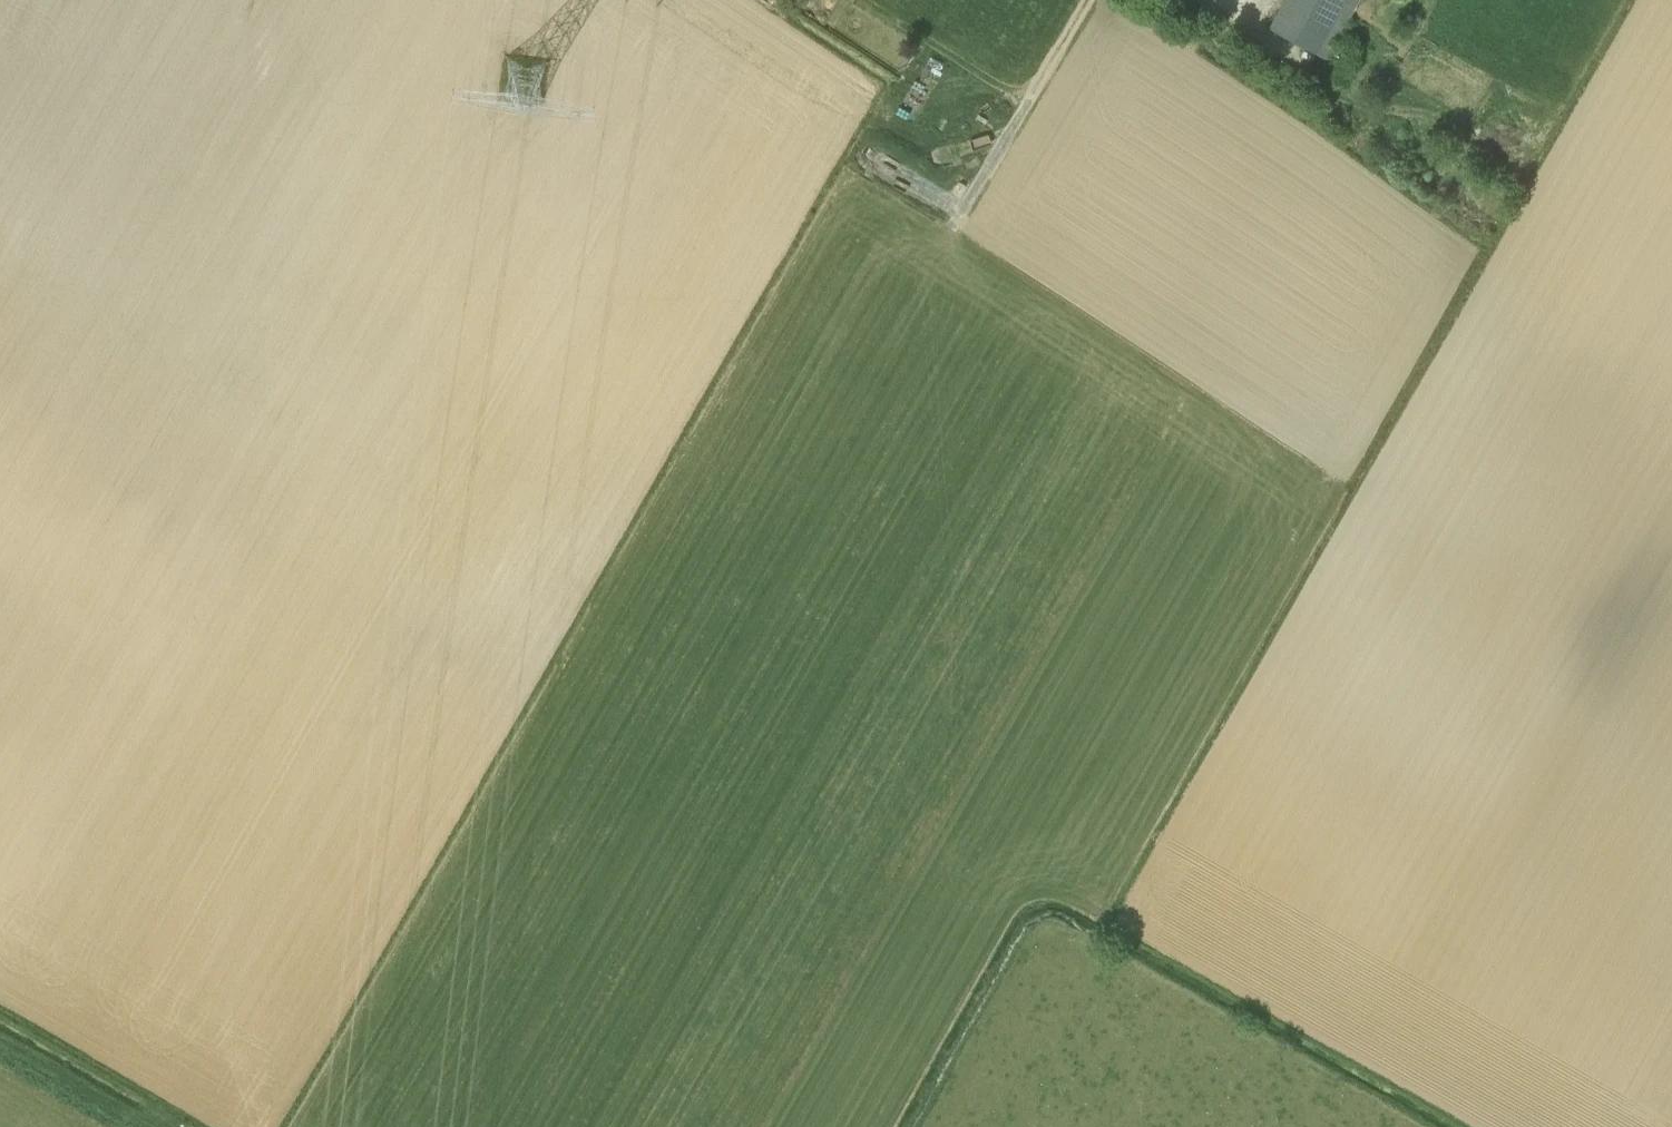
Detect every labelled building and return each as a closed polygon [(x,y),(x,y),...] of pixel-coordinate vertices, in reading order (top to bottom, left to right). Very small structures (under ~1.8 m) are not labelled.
[(1345,0),(1285,0),(1270,26),(1316,52),(1345,0)]
